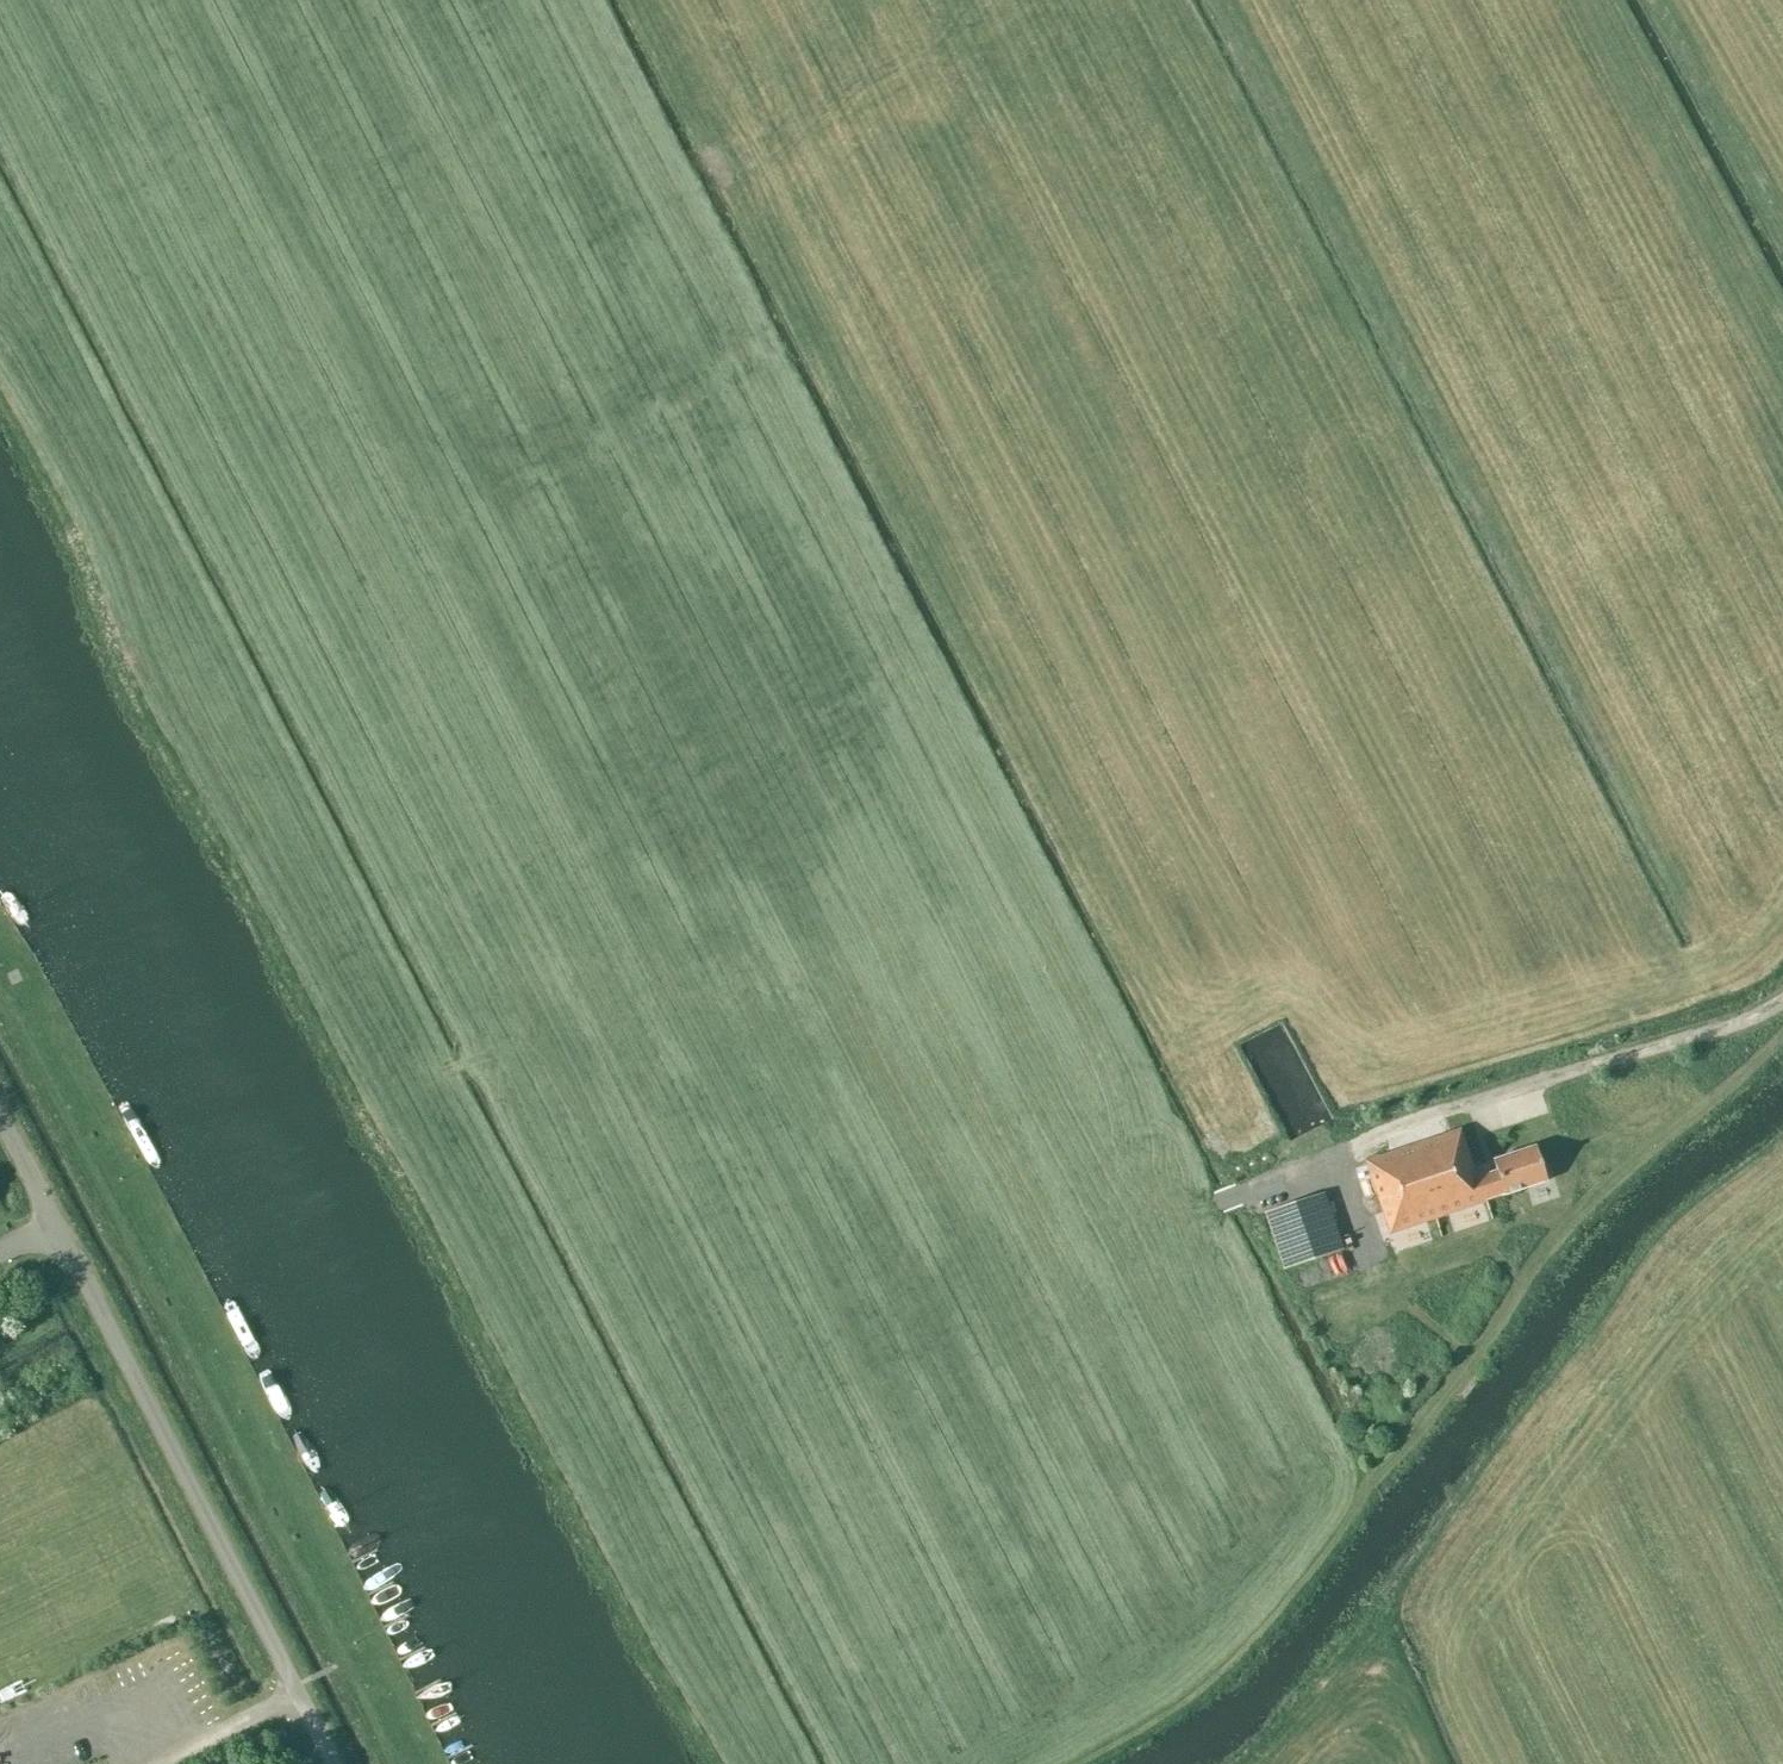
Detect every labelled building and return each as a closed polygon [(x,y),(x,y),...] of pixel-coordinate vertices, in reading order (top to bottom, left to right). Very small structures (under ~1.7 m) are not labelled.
[(1535,1146),(1493,1160),(1496,1171),(1476,1178),(1460,1129),(1367,1161),(1373,1179),(1372,1180),(1390,1233),(1484,1201),(1483,1200),(1504,1193),(1504,1195),(1547,1180),(1535,1146)] [(1265,1210),(1284,1267),(1307,1259),(1341,1247),(1322,1191),(1288,1202),(1265,1210)] [(1345,1263),(1295,1281),(1305,1308),(1355,1291),(1345,1263)]
